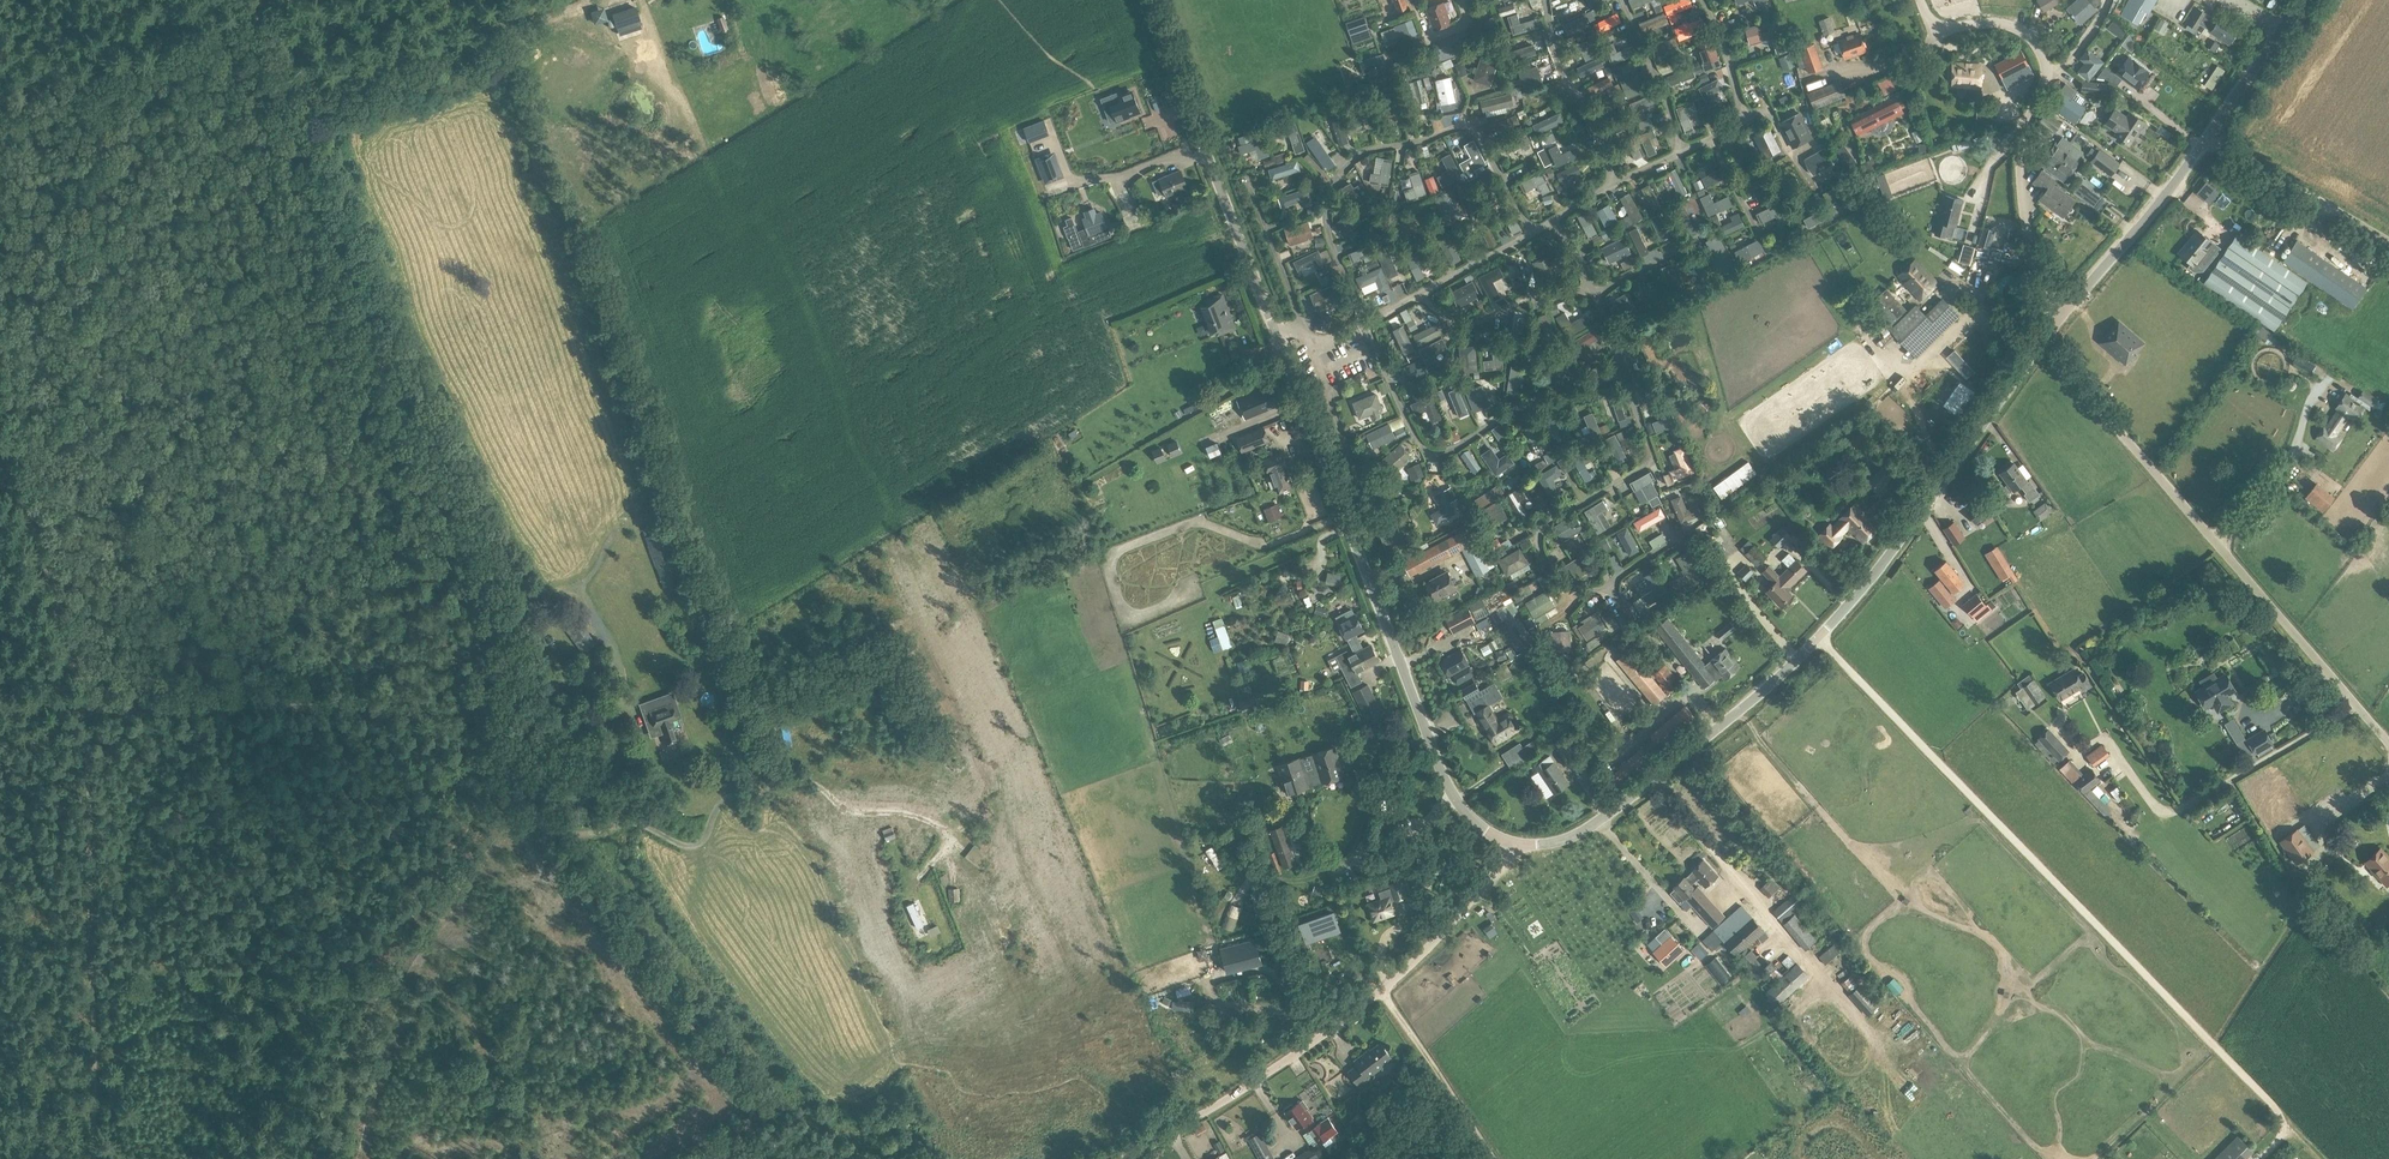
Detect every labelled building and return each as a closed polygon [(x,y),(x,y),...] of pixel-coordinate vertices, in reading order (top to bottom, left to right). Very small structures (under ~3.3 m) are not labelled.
[(1406,0),(1394,0),(1398,11),(1408,7),(1406,0)] [(2038,0),(2042,9),(2043,10),(2044,12),(2056,6),(2053,0),(2038,0)] [(2090,3),(2087,0),(2076,0),(2067,8),(2080,23),(2096,9),(2094,7),(2090,3)] [(2153,2),(2154,2),(2155,0),(2129,0),(2121,14),(2137,22),(2143,11),(2147,14),(2153,2)] [(1451,23),(1444,3),(1427,9),(1434,29),(1451,23)] [(1513,3),(1498,8),(1501,17),(1516,12),(1513,3)] [(1660,4),(1654,7),(1655,11),(1657,13),(1663,11),(1660,4)] [(1693,4),(1691,10),(1698,12),(1700,6),(1693,4)] [(2272,4),(2266,14),(2271,17),(2277,6),(2272,4)] [(636,7),(612,15),(616,29),(640,21),(636,7)] [(2187,24),(2186,27),(2195,33),(2197,30),(2200,24),(2205,28),(2208,24),(2203,20),(2207,13),(2198,8),(2187,24)] [(1586,13),(1584,14),(1586,17),(1589,23),(1591,22),(1596,19),(1591,10),(1586,13)] [(2207,13),(2203,20),(2208,24),(2205,28),(2211,31),(2211,32),(2228,43),(2236,31),(2223,23),(2219,20),(2218,20),(2207,13)] [(1514,35),(1539,27),(1536,19),(1519,24),(1516,14),(1508,16),(1514,35)] [(2055,27),(2063,22),(2059,14),(2051,19),(2055,27)] [(1670,17),(1669,18),(1672,25),(1679,22),(1676,15),(1670,17)] [(724,16),(716,19),(721,32),(728,29),(724,16)] [(1353,34),(1354,39),(1370,33),(1364,16),(1346,23),(1351,35),(1353,34)] [(1834,31),(1829,16),(1818,20),(1823,35),(1834,31)] [(1576,33),(1586,29),(1584,25),(1587,24),(1584,18),(1560,28),(1563,34),(1575,29),(1576,33)] [(1736,18),(1727,21),(1730,29),(1739,25),(1736,18)] [(1413,19),(1394,26),(1400,41),(1419,34),(1413,19)] [(1689,24),(1677,29),(1681,38),(1703,29),(1700,20),(1697,21),(1697,19),(1693,20),(1693,22),(1692,23),(1691,21),(1688,22),(1689,24)] [(1658,21),(1648,27),(1654,37),(1664,31),(1658,21)] [(1768,23),(1746,29),(1747,33),(1750,44),(1773,37),(1768,23)] [(2120,27),(2115,33),(2121,39),(2127,32),(2120,27)] [(1438,46),(1423,52),(1429,65),(1444,59),(1444,60),(1476,47),(1469,29),(1460,33),(1437,42),(1438,46)] [(2167,33),(2161,41),(2182,56),(2188,48),(2167,33)] [(1839,42),(1833,44),(1837,55),(1843,53),(1845,58),(1865,51),(1860,35),(1839,42)] [(1595,37),(1589,39),(1579,44),(1586,60),(1603,53),(1600,48),(1595,37)] [(1775,42),(1778,53),(1791,49),(1788,38),(1775,42)] [(1532,40),(1514,45),(1516,53),(1534,48),(1532,40)] [(1633,44),(1624,48),(1621,40),(1611,45),(1614,53),(1613,53),(1617,62),(1637,53),(1633,44)] [(1711,40),(1697,45),(1704,63),(1702,64),(1705,72),(1721,66),(1721,65),(1718,58),(1717,58),(1712,42),(1712,41),(1711,40)] [(2219,44),(2215,41),(2210,49),(2215,52),(2219,44)] [(1814,43),(1799,48),(1800,51),(1806,65),(1808,72),(1823,67),(1814,43)] [(1564,50),(1559,52),(1564,62),(1568,60),(1564,50)] [(2086,63),(2079,71),(2089,79),(2103,62),(2088,50),(2081,59),(2086,63)] [(1995,64),(2007,87),(2032,74),(2020,51),(1995,64)] [(1845,67),(1867,59),(1864,53),(1843,61),(1845,67)] [(1477,74),(1475,80),(1490,85),(1498,59),(1482,54),(1479,67),(1475,66),(1473,73),(1477,74)] [(1791,54),(1779,58),(1783,70),(1795,66),(1791,54)] [(1383,55),(1360,62),(1364,72),(1369,71),(1370,76),(1378,74),(1376,69),(1386,65),(1383,55)] [(2148,71),(2129,57),(2116,73),(2136,88),(2148,71)] [(1393,67),(1388,69),(1391,78),(1407,72),(1403,59),(1392,64),(1393,67)] [(1462,61),(1454,64),(1460,78),(1468,74),(1462,61)] [(1517,62),(1511,64),(1514,72),(1520,70),(1517,62)] [(2200,90),(2212,67),(2201,62),(2190,84),(2200,90)] [(1952,63),(1950,84),(1979,86),(1980,65),(1952,63)] [(1508,64),(1501,69),(1506,75),(1512,70),(1508,64)] [(1620,64),(1612,67),(1615,75),(1623,72),(1620,64)] [(1692,67),(1695,75),(1703,72),(1700,65),(1692,67)] [(1537,66),(1519,72),(1525,89),(1543,83),(1537,66)] [(1609,66),(1604,69),(1604,70),(1607,76),(1612,74),(1609,66)] [(1427,67),(1420,69),(1423,78),(1430,75),(1427,67)] [(1435,67),(1431,74),(1436,77),(1440,70),(1435,67)] [(2105,67),(2097,78),(2107,79),(2116,86),(2121,80),(2105,67)] [(1418,70),(1410,73),(1413,79),(1420,76),(1418,70)] [(1707,73),(1699,76),(1702,83),(1710,80),(1707,73)] [(1621,82),(1628,98),(1644,91),(1638,75),(1621,82)] [(1457,99),(1454,87),(1457,86),(1455,81),(1452,82),(1451,76),(1436,80),(1442,103),(1457,99)] [(1419,96),(1426,94),(1422,78),(1413,81),(1413,83),(1405,85),(1413,113),(1423,110),(1419,96)] [(1398,79),(1390,81),(1391,89),(1399,87),(1398,79)] [(1718,79),(1700,88),(1709,108),(1719,104),(1713,92),(1722,88),(1718,79)] [(1807,92),(1812,106),(1813,107),(1846,95),(1840,80),(1807,92)] [(2083,81),(2082,90),(2105,93),(2107,84),(2083,81)] [(1383,82),(1374,84),(1376,92),(1385,90),(1383,82)] [(1619,84),(1607,89),(1610,96),(1622,91),(1619,84)] [(2066,84),(2051,106),(2075,122),(2084,108),(2070,98),(2075,90),(2066,84)] [(1509,88),(1510,93),(1482,99),(1484,111),(1515,104),(1513,95),(1516,94),(1517,98),(1524,96),(1521,86),(1509,88)] [(1370,88),(1362,91),(1364,97),(1372,95),(1370,88)] [(1120,97),(1119,93),(1102,99),(1106,112),(1113,110),(1117,122),(1130,117),(1129,114),(1133,112),(1134,114),(1140,111),(1133,92),(1120,97)] [(1387,96),(1379,99),(1388,123),(1396,120),(1390,104),(1392,104),(1399,101),(1396,92),(1387,96)] [(1548,93),(1526,103),(1531,113),(1553,102),(1548,93)] [(1654,94),(1630,104),(1637,120),(1644,118),(1646,117),(1642,108),(1657,101),(1654,94)] [(1852,94),(1845,96),(1847,103),(1855,100),(1852,94)] [(1850,120),(1857,134),(1902,111),(1895,97),(1850,120)] [(1701,98),(1695,100),(1698,108),(1705,106),(1701,98)] [(1355,132),(1367,129),(1362,111),(1371,108),(1368,99),(1348,105),(1355,132)] [(1696,110),(1693,101),(1677,107),(1686,132),(1694,130),(1688,113),(1696,110)] [(2130,112),(2127,116),(2115,107),(2104,123),(2116,132),(2115,135),(2129,145),(2145,122),(2130,112)] [(1525,109),(1517,112),(1517,113),(1520,120),(1528,117),(1525,110),(1525,109)] [(1995,111),(1987,111),(1987,118),(1984,118),(1984,126),(1995,126),(1995,111)] [(2042,122),(2039,126),(2046,132),(2050,128),(2055,131),(2061,123),(2046,112),(2040,120),(2042,122)] [(1812,138),(1804,124),(1799,113),(1781,123),(1793,147),(1812,138)] [(1516,115),(1496,123),(1499,131),(1519,123),(1516,115)] [(1557,116),(1532,126),(1536,134),(1561,124),(1557,116)] [(1340,119),(1331,122),(1339,146),(1349,143),(1340,119)] [(1650,119),(1639,123),(1642,130),(1653,125),(1650,119)] [(1045,120),(1024,128),(1029,142),(1050,135),(1045,120)] [(1294,123),(1271,131),(1274,140),(1289,134),(1292,144),(1296,154),(1304,151),(1301,141),(1294,123)] [(1670,123),(1662,126),(1665,133),(1672,130),(1670,123)] [(1828,125),(1821,129),(1826,137),(1832,133),(1828,125)] [(1769,129),(1755,136),(1765,158),(1780,151),(1769,129)] [(1653,130),(1640,136),(1649,156),(1656,152),(1651,139),(1656,137),(1653,130)] [(1507,152),(1529,142),(1533,140),(1529,132),(1503,144),(1507,152)] [(1243,144),(1239,146),(1242,154),(1258,148),(1261,158),(1270,155),(1263,137),(1253,140),(1250,133),(1241,137),(1243,144)] [(1553,134),(1544,137),(1547,145),(1557,141),(1553,134)] [(1327,171),(1336,164),(1316,135),(1306,142),(1327,171)] [(1999,145),(2001,138),(1993,136),(1992,144),(1999,145)] [(2046,160),(2042,165),(2052,173),(2068,151),(2073,144),(2063,137),(2057,144),(2056,143),(2044,159),(2046,160)] [(1970,138),(1952,145),(1954,151),(1973,144),(1970,138)] [(1635,139),(1614,149),(1618,157),(1630,151),(1634,159),(1643,155),(1635,139)] [(1472,158),(1460,164),(1469,180),(1477,176),(1474,170),(1486,164),(1473,141),(1470,142),(1468,143),(1468,144),(1465,145),(1472,158)] [(2180,143),(2174,151),(2181,156),(2187,148),(2180,143)] [(1919,144),(1919,151),(1926,152),(1927,144),(1919,144)] [(2068,151),(2052,173),(2064,181),(2067,176),(2079,160),(2078,159),(2083,151),(2073,144),(2068,151)] [(1843,145),(1833,152),(1848,172),(1858,165),(1843,145)] [(1557,146),(1550,149),(1558,167),(1581,157),(1576,148),(1565,154),(1561,155),(1559,151),(1557,146)] [(1813,175),(1835,162),(1825,146),(1803,159),(1813,175)] [(1065,177),(1055,151),(1035,159),(1045,184),(1065,177)] [(2099,151),(2092,161),(2111,175),(2118,165),(2099,151)] [(1285,152),(1273,156),(1274,159),(1276,164),(1287,160),(1285,152)] [(1449,170),(1438,176),(1443,186),(1462,177),(1450,153),(1442,157),(1449,170)] [(1425,154),(1417,158),(1421,166),(1429,162),(1425,154)] [(1705,158),(1712,173),(1702,177),(1706,186),(1723,178),(1713,155),(1705,158)] [(1372,172),(1370,183),(1388,185),(1391,159),(1384,158),(1381,174),(1372,172)] [(1549,158),(1542,161),(1545,167),(1552,163),(1549,158)] [(1772,158),(1765,162),(1767,166),(1774,162),(1772,158)] [(1866,173),(1877,168),(1872,158),(1861,162),(1866,173)] [(1739,159),(1727,160),(1729,172),(1741,171),(1739,159)] [(1269,169),(1271,179),(1300,171),(1298,161),(1269,169)] [(1551,166),(1545,169),(1550,178),(1555,176),(1551,166)] [(1843,168),(1835,173),(1840,182),(1849,178),(1843,168)] [(1160,178),(1153,180),(1159,196),(1166,193),(1167,197),(1188,188),(1181,170),(1160,178)] [(1426,194),(1418,170),(1409,173),(1414,188),(1405,191),(1407,200),(1426,194)] [(2062,216),(2074,200),(2051,183),(2054,179),(2041,170),(2033,181),(2046,190),(2039,199),(2062,216)] [(1542,171),(1520,182),(1525,191),(1538,184),(1543,194),(1552,189),(1542,171)] [(1300,179),(1300,183),(1311,183),(1311,174),(1300,174),(1300,176),(1300,179)] [(1751,183),(1760,199),(1776,191),(1768,174),(1751,183)] [(1884,174),(1877,176),(1885,199),(1892,196),(1884,174)] [(1434,176),(1425,179),(1431,195),(1439,191),(1434,176)] [(999,177),(982,184),(985,191),(1002,184),(999,177)] [(1780,179),(1773,183),(1779,195),(1798,184),(1795,178),(1783,184),(1780,179)] [(1468,179),(1459,183),(1463,192),(1472,188),(1468,179)] [(1700,180),(1694,183),(1697,190),(1704,188),(1700,180)] [(1848,181),(1824,193),(1828,200),(1835,196),(1839,206),(1856,197),(1848,181)] [(1351,184),(1341,189),(1343,194),(1350,205),(1368,194),(1362,183),(1353,188),(1351,184)] [(1556,186),(1558,190),(1559,194),(1560,193),(1567,190),(1564,183),(1556,186)] [(1662,206),(1649,184),(1642,188),(1649,201),(1646,203),(1650,211),(1654,209),(1654,210),(1662,206)] [(1708,186),(1696,191),(1699,198),(1701,197),(1710,193),(1708,186)] [(1306,188),(1279,197),(1282,205),(1300,199),(1303,206),(1311,203),(1306,188)] [(1445,219),(1460,212),(1450,190),(1435,197),(1445,219)] [(2091,190),(2083,199),(2093,206),(2100,197),(2091,190)] [(1623,202),(1620,204),(1628,219),(1631,217),(1634,222),(1643,218),(1629,193),(1621,197),(1623,202)] [(1701,197),(1709,215),(1732,205),(1728,197),(1714,203),(1710,193),(1701,197)] [(2276,206),(2280,199),(2272,194),(2268,201),(2276,206)] [(1551,195),(1544,197),(1547,204),(1553,202),(1551,195)] [(1670,195),(1662,199),(1665,205),(1673,201),(1670,195)] [(1945,195),(1938,222),(1937,222),(1934,234),(1945,236),(1948,224),(1955,226),(1962,200),(1945,195)] [(1805,219),(1809,227),(1826,218),(1814,196),(1807,200),(1815,214),(1805,219)] [(1180,203),(1178,197),(1171,200),(1174,206),(1180,203)] [(1381,200),(1376,199),(1382,210),(1387,210),(1389,200),(1389,198),(1381,197),(1381,200)] [(1862,198),(1852,203),(1855,210),(1865,206),(1862,198)] [(1389,200),(1387,210),(1397,212),(1398,202),(1398,201),(1397,201),(1389,200)] [(1406,200),(1398,202),(1400,209),(1408,207),(1406,200)] [(1756,214),(1761,223),(1775,215),(1780,225),(1790,220),(1780,201),(1756,214)] [(1673,207),(1686,234),(1696,229),(1683,202),(1673,207)] [(1479,203),(1469,208),(1473,217),(1484,212),(1479,203)] [(1609,204),(1597,210),(1605,226),(1617,219),(1609,204)] [(1379,205),(1372,209),(1376,215),(1383,211),(1379,205)] [(1308,206),(1308,215),(1318,216),(1318,206),(1308,206)] [(1094,209),(1085,212),(1088,221),(1085,222),(1089,234),(1081,237),(1080,233),(1078,233),(1072,218),(1066,220),(1069,226),(1064,227),(1068,237),(1069,237),(1074,250),(1089,244),(1100,240),(1097,231),(1107,227),(1101,212),(1096,214),(1094,209)] [(1666,211),(1663,212),(1666,218),(1672,215),(1669,210),(1666,211)] [(1344,235),(1361,222),(1352,211),(1335,224),(1344,235)] [(1650,218),(1660,240),(1669,236),(1660,214),(1650,218)] [(1308,222),(1286,229),(1291,245),(1313,238),(1308,222)] [(1361,227),(1360,237),(1386,239),(1387,230),(1361,227)] [(1639,256),(1648,252),(1638,227),(1629,231),(1639,256)] [(1473,228),(1466,231),(1467,233),(1469,237),(1476,234),(1473,228)] [(1608,228),(1600,232),(1601,235),(1603,239),(1604,239),(1605,242),(1611,239),(1609,236),(1611,235),(1608,228)] [(1994,231),(1984,228),(1978,245),(1989,249),(1994,231)] [(2197,231),(2178,253),(2192,264),(2190,266),(2195,271),(2203,270),(2216,254),(2220,247),(2213,242),(2212,243),(2197,231)] [(1455,234),(1452,235),(1455,241),(1461,238),(1458,232),(1455,234)] [(1580,232),(1572,237),(1576,245),(1585,241),(1580,232)] [(2204,283),(2275,331),(2308,281),(2237,234),(2204,283)] [(1719,235),(1706,241),(1711,251),(1712,250),(1721,266),(1732,261),(1719,235)] [(1324,237),(1315,239),(1316,247),(1325,246),(1324,237)] [(1623,237),(1602,247),(1609,263),(1630,253),(1623,237)] [(1737,245),(1739,249),(1736,250),(1741,262),(1766,249),(1760,238),(1745,245),(1743,242),(1737,245)] [(2367,288),(2297,240),(2282,261),(2353,309),(2367,288)] [(1734,241),(1728,244),(1731,249),(1737,246),(1734,241)] [(1399,252),(1395,242),(1388,245),(1392,255),(1399,252)] [(1372,244),(1350,253),(1353,261),(1365,256),(1366,261),(1377,257),(1372,244)] [(1389,280),(1400,275),(1387,245),(1376,250),(1389,280)] [(1418,278),(1424,275),(1418,262),(1429,256),(1425,247),(1407,256),(1418,278)] [(1313,261),(1319,275),(1328,271),(1318,250),(1293,262),(1297,269),(1313,261)] [(1548,255),(1533,261),(1543,284),(1557,277),(1548,255)] [(1634,256),(1628,259),(1631,267),(1638,264),(1634,256)] [(1508,257),(1506,264),(1514,266),(1516,259),(1508,257)] [(1376,258),(1367,262),(1370,269),(1380,265),(1376,258)] [(1916,260),(1898,276),(1916,295),(1918,296),(1935,280),(1934,279),(1916,260)] [(1748,261),(1738,267),(1741,272),(1751,267),(1748,261)] [(1479,275),(1490,297),(1500,292),(1495,280),(1507,274),(1502,264),(1479,275)] [(1714,264),(1709,266),(1712,274),(1718,272),(1714,264)] [(1381,267),(1357,278),(1361,287),(1378,279),(1382,290),(1390,287),(1381,267)] [(1471,274),(1465,278),(1467,282),(1474,278),(1471,274)] [(1328,275),(1319,279),(1323,286),(1332,282),(1328,275)] [(1575,275),(1569,277),(1572,284),(1578,281),(1575,275)] [(1533,277),(1522,281),(1524,288),(1536,284),(1533,277)] [(1451,292),(1459,307),(1480,296),(1472,281),(1451,292)] [(1408,284),(1407,289),(1408,292),(1415,289),(1412,282),(1408,284)] [(1311,294),(1318,310),(1338,301),(1331,285),(1311,294)] [(1673,294),(1672,294),(1672,295),(1675,301),(1679,299),(1681,298),(1688,295),(1685,288),(1673,294)] [(1887,289),(1868,304),(1891,330),(1908,313),(1887,289)] [(1625,318),(1638,311),(1628,293),(1615,300),(1625,318)] [(1206,305),(1201,307),(1211,333),(1215,331),(1218,330),(1220,333),(1233,328),(1219,294),(1209,298),(1209,299),(1206,301),(1204,301),(1206,305)] [(1388,294),(1383,297),(1385,303),(1391,300),(1388,294)] [(1482,296),(1475,300),(1479,309),(1486,306),(1487,306),(1482,296)] [(1646,299),(1643,300),(1645,304),(1648,311),(1649,311),(1654,308),(1649,298),(1646,299)] [(1891,330),(1890,330),(1917,357),(1958,316),(1942,300),(1926,316),(1915,305),(1908,313),(1891,330)] [(1558,303),(1550,305),(1552,315),(1560,314),(1558,303)] [(1571,323),(1565,312),(1557,317),(1568,336),(1590,323),(1585,315),(1571,323)] [(1318,314),(1314,328),(1329,332),(1332,317),(1318,314)] [(1414,319),(1412,320),(1409,322),(1407,322),(1406,323),(1411,331),(1418,327),(1414,319)] [(1414,333),(1419,343),(1442,331),(1437,321),(1414,333)] [(2257,322),(2252,329),(2266,340),(2271,333),(2257,322)] [(1594,326),(1598,333),(1604,329),(1600,323),(1594,326)] [(2142,343),(2119,323),(2102,343),(2125,363),(2142,343)] [(1404,327),(1394,332),(1404,353),(1414,349),(1404,327)] [(1598,338),(1592,328),(1573,339),(1588,364),(1596,359),(1588,344),(1598,338)] [(1966,337),(1956,329),(1945,342),(1954,350),(1966,337)] [(2266,340),(2265,342),(2267,343),(2272,345),(2274,346),(2279,339),(2271,333),(2266,340)] [(1448,346),(1443,337),(1421,349),(1432,371),(1440,367),(1434,353),(1448,346)] [(1484,360),(1485,370),(1504,368),(1501,342),(1493,343),(1494,359),(1484,360)] [(1461,346),(1462,372),(1477,371),(1475,345),(1461,346)] [(1567,356),(1573,375),(1583,372),(1574,346),(1554,353),(1556,359),(1567,356)] [(1417,358),(1414,351),(1407,355),(1410,361),(1417,358)] [(1419,360),(1401,369),(1406,381),(1425,372),(1419,360)] [(2258,379),(2278,377),(2276,362),(2257,363),(2258,379)] [(1511,365),(1507,391),(1515,392),(1518,376),(1528,378),(1530,368),(1511,365)] [(1601,377),(1596,367),(1589,371),(1595,381),(1601,377)] [(1639,399),(1650,395),(1661,391),(1654,375),(1633,383),(1639,399)] [(2320,375),(2314,382),(2319,387),(2326,380),(2320,375)] [(1456,380),(1449,383),(1452,389),(1459,386),(1456,380)] [(1385,381),(1378,384),(1382,395),(1389,392),(1385,381)] [(1468,382),(1461,384),(1463,391),(1470,388),(1468,382)] [(1960,382),(1943,405),(1958,416),(1975,392),(1960,382)] [(1481,385),(1466,391),(1475,412),(1490,406),(1481,385)] [(1619,419),(1626,417),(1615,385),(1608,388),(1619,419)] [(1252,395),(1237,401),(1245,420),(1260,413),(1280,405),(1272,386),(1252,395)] [(1331,394),(1338,405),(1350,397),(1343,387),(1331,394)] [(1459,416),(1468,413),(1458,388),(1449,392),(1459,416)] [(1442,389),(1433,393),(1437,402),(1446,398),(1442,389)] [(2364,390),(2359,398),(2366,403),(2367,403),(2373,407),(2378,400),(2364,390)] [(1192,405),(1195,410),(1203,405),(1196,392),(1188,397),(1192,405)] [(1383,410),(1376,393),(1353,402),(1360,419),(1383,410)] [(2324,425),(2315,439),(2333,450),(2342,436),(2337,432),(2347,415),(2355,420),(2365,406),(2350,396),(2346,394),(2336,408),(2338,409),(2326,427),(2324,425)] [(1431,395),(1411,404),(1415,413),(1426,408),(1432,423),(1442,418),(1431,395)] [(1701,402),(1693,408),(1701,418),(1709,412),(1701,402)] [(1662,419),(1653,422),(1656,432),(1674,425),(1666,404),(1658,407),(1662,419)] [(1195,410),(1192,405),(1184,409),(1186,414),(1195,410)] [(1540,410),(1533,413),(1538,423),(1545,420),(1540,410)] [(1591,431),(1584,434),(1587,442),(1602,435),(1599,427),(1592,413),(1584,416),(1591,431)] [(1554,420),(1552,420),(1553,421),(1554,423),(1560,435),(1562,440),(1563,442),(1564,441),(1565,441),(1572,437),(1561,416),(1554,420)] [(1651,421),(1645,423),(1649,435),(1655,433),(1651,421)] [(1388,423),(1367,433),(1373,447),(1395,437),(1388,423)] [(1536,452),(1547,448),(1536,423),(1525,427),(1536,452)] [(1600,427),(1599,427),(1602,435),(1610,431),(1607,424),(1601,426),(1600,427)] [(1403,426),(1394,431),(1399,440),(1408,436),(1403,426)] [(1236,438),(1242,453),(1271,441),(1265,427),(1236,438)] [(1354,428),(1346,432),(1349,440),(1357,437),(1354,428)] [(1624,430),(1616,434),(1620,442),(1627,438),(1624,430)] [(1860,432),(1850,440),(1855,448),(1866,440),(1860,432)] [(1502,433),(1496,437),(1500,442),(1504,439),(1502,433)] [(1601,437),(1594,440),(1598,448),(1605,445),(1602,439),(1601,437)] [(1619,463),(1627,459),(1616,437),(1608,440),(1619,463)] [(1174,456),(1183,452),(1177,439),(1168,443),(1174,456)] [(1206,448),(1210,457),(1222,452),(1218,443),(1206,448)] [(1229,444),(1221,446),(1225,459),(1233,457),(1229,444)] [(1399,444),(1383,458),(1395,472),(1411,458),(1399,444)] [(1671,471),(1675,481),(1695,472),(1685,446),(1675,450),(1682,467),(1671,471)] [(1158,464),(1167,460),(1161,447),(1152,451),(1158,464)] [(1491,447),(1482,454),(1497,475),(1514,463),(1507,453),(1499,459),(1491,447)] [(1462,454),(1475,472),(1483,466),(1470,449),(1462,454)] [(1551,451),(1543,455),(1548,464),(1548,465),(1556,460),(1555,459),(1551,451)] [(1589,451),(1573,460),(1586,482),(1593,478),(1584,463),(1593,459),(1589,451)] [(1241,452),(1235,455),(1240,466),(1246,464),(1241,452)] [(1264,459),(1269,472),(1272,472),(1279,493),(1293,488),(1286,467),(1288,467),(1283,452),(1264,459)] [(1566,456),(1558,461),(1565,472),(1573,467),(1566,456)] [(1420,463),(1407,468),(1412,481),(1414,480),(1416,484),(1423,481),(1421,477),(1425,475),(1420,463)] [(2013,463),(2000,473),(2008,484),(2013,490),(2013,491),(2020,486),(2026,493),(2024,494),(2030,502),(2040,494),(2034,487),(2033,488),(2027,481),(2013,463)] [(1556,465),(1538,476),(1551,498),(1560,493),(1552,480),(1562,474),(1556,465)] [(1523,470),(1521,471),(1522,474),(1523,477),(1524,480),(1525,480),(1528,479),(1530,478),(1534,476),(1534,475),(1534,474),(1531,467),(1523,470)] [(1890,480),(1882,470),(1867,484),(1876,493),(1890,480)] [(1635,490),(1641,487),(1647,498),(1657,493),(1652,481),(1655,480),(1650,471),(1630,482),(1635,490)] [(1452,480),(1451,482),(1457,484),(1458,478),(1459,478),(1461,474),(1454,472),(1453,477),(1452,480)] [(1518,472),(1504,480),(1509,489),(1523,480),(1518,472)] [(1670,473),(1664,475),(1668,486),(1674,483),(1670,473)] [(1998,479),(1988,486),(1999,502),(2009,494),(2008,494),(2013,490),(2008,484),(2004,487),(1998,479)] [(2305,498),(2324,512),(2336,499),(2317,483),(2305,498)] [(1451,487),(1445,490),(1451,501),(1457,498),(1451,487)] [(1525,497),(1519,487),(1505,495),(1517,516),(1525,511),(1518,500),(1525,497)] [(1456,513),(1443,491),(1434,496),(1441,508),(1432,514),(1437,524),(1456,513)] [(1658,496),(1649,500),(1652,507),(1661,502),(1658,496)] [(1681,496),(1672,500),(1682,523),(1701,514),(1697,505),(1687,510),(1681,496)] [(1496,501),(1484,509),(1493,525),(1506,518),(1496,501)] [(1603,501),(1586,511),(1599,533),(1606,528),(1597,515),(1608,508),(1603,501)] [(1984,501),(1968,512),(1976,524),(1983,519),(1992,513),(1984,501)] [(2046,502),(2033,511),(2040,521),(2053,512),(2046,502)] [(1830,523),(1817,536),(1831,549),(1844,537),(1842,535),(1850,528),(1863,542),(1878,527),(1855,504),(1840,518),(1832,526),(1830,523)] [(1639,531),(1665,516),(1660,507),(1634,522),(1639,531)] [(1283,517),(1280,508),(1266,514),(1269,522),(1283,517)] [(1583,528),(1577,517),(1574,512),(1554,525),(1564,540),(1583,528)] [(1944,528),(1954,544),(1965,538),(1955,522),(1944,528)] [(1389,552),(1411,543),(1404,526),(1401,527),(1400,525),(1394,527),(1395,531),(1382,536),(1389,552)] [(1422,530),(1428,543),(1439,538),(1433,525),(1422,530)] [(1583,529),(1580,531),(1584,538),(1592,534),(1587,526),(1583,529)] [(1476,542),(1475,542),(1467,527),(1430,547),(1412,556),(1402,561),(1410,576),(1462,549),(1476,576),(1490,570),(1476,542)] [(1631,555),(1640,550),(1628,527),(1618,532),(1631,555)] [(1779,548),(1791,536),(1783,527),(1771,539),(1779,548)] [(1695,528),(1688,532),(1692,538),(1699,534),(1695,528)] [(1592,534),(1584,538),(1588,545),(1598,540),(1594,533),(1592,534)] [(1662,533),(1656,537),(1661,544),(1666,540),(1662,533)] [(1709,534),(1706,543),(1708,544),(1712,545),(1713,543),(1715,536),(1709,534)] [(1606,538),(1598,542),(1603,552),(1611,548),(1606,538)] [(1494,540),(1488,543),(1492,551),(1498,548),(1494,540)] [(1427,542),(1409,551),(1412,556),(1430,547),(1428,543),(1427,542)] [(1765,557),(1754,545),(1745,553),(1757,566),(1765,557)] [(1986,553),(1985,554),(1993,567),(1994,567),(2003,561),(1995,547),(1986,553)] [(1691,548),(1677,557),(1689,576),(1703,568),(1691,548)] [(1507,575),(1518,569),(1528,564),(1520,549),(1499,561),(1507,575)] [(1585,552),(1580,555),(1583,560),(1588,557),(1585,552)] [(1789,567),(1780,577),(1789,587),(1806,570),(1796,560),(1789,553),(1782,560),(1789,567)] [(1574,580),(1586,573),(1577,558),(1566,564),(1574,580)] [(1711,559),(1703,564),(1710,575),(1718,569),(1711,559)] [(1947,584),(1946,585),(1941,579),(1929,589),(1945,609),(1957,599),(1952,593),(1954,592),(1954,593),(1965,583),(1946,561),(1936,570),(1947,584)] [(1511,573),(1517,584),(1530,577),(1525,566),(1511,573)] [(1789,587),(1780,577),(1769,566),(1763,572),(1774,584),(1767,591),(1780,605),(1791,595),(1788,591),(1791,588),(1789,587)] [(1653,590),(1643,596),(1648,605),(1665,594),(1652,572),(1644,576),(1653,590)] [(1343,576),(1328,573),(1325,584),(1340,588),(1343,576)] [(1447,573),(1426,583),(1434,599),(1444,594),(1447,601),(1458,595),(1447,573)] [(2014,573),(2009,576),(2010,577),(2014,583),(2018,580),(2014,573)] [(1749,599),(1759,591),(1747,575),(1737,582),(1749,599)] [(1676,579),(1669,582),(1671,589),(1679,586),(1676,579)] [(1514,580),(1505,585),(1510,593),(1519,588),(1514,580)] [(1523,586),(1519,589),(1524,597),(1528,595),(1523,586)] [(1626,588),(1620,593),(1625,600),(1632,595),(1626,588)] [(1519,589),(1512,593),(1517,603),(1524,598),(1524,597),(1519,589)] [(1555,606),(1546,591),(1527,603),(1535,617),(1555,606)] [(1987,606),(1978,595),(1965,606),(1974,616),(1983,609),(1987,606)] [(1641,597),(1634,602),(1642,615),(1650,610),(1641,597)] [(1317,606),(1314,613),(1320,615),(1323,607),(1317,606)] [(1476,622),(1468,606),(1446,618),(1453,634),(1476,622)] [(1352,609),(1337,617),(1340,622),(1339,623),(1347,638),(1348,637),(1351,645),(1360,641),(1356,633),(1363,629),(1356,614),(1355,615),(1352,609)] [(1974,625),(1987,614),(1984,610),(1970,621),(1974,625)] [(1632,613),(1627,617),(1632,623),(1637,619),(1632,613)] [(1622,614),(1617,617),(1622,625),(1627,621),(1622,614)] [(1585,624),(1580,627),(1587,639),(1605,628),(1597,616),(1592,619),(1590,616),(1583,620),(1585,624)] [(1531,617),(1525,621),(1529,629),(1536,625),(1531,617)] [(1614,617),(1605,622),(1612,632),(1620,627),(1614,617)] [(1741,667),(1726,649),(1706,665),(1669,619),(1657,628),(1704,687),(1720,674),(1725,680),(1741,667)] [(1424,622),(1422,625),(1422,629),(1426,631),(1429,631),(1431,628),(1431,624),(1428,622),(1424,622)] [(1721,641),(1736,629),(1731,622),(1716,634),(1721,641)] [(1577,624),(1572,627),(1581,640),(1585,637),(1580,629),(1579,627),(1577,624)] [(1278,631),(1275,641),(1286,645),(1289,635),(1278,631)] [(1570,631),(1564,631),(1552,632),(1553,650),(1570,649),(1570,631)] [(1596,637),(1586,643),(1587,645),(1590,650),(1600,643),(1599,641),(1597,638),(1596,637)] [(1347,650),(1336,656),(1341,666),(1351,687),(1362,681),(1358,671),(1379,660),(1371,645),(1364,649),(1360,641),(1351,645),(1355,653),(1350,656),(1347,650)] [(1498,646),(1490,650),(1495,659),(1503,655),(1498,646)] [(1461,649),(1441,659),(1450,676),(1453,675),(1458,684),(1474,676),(1469,666),(1470,666),(1461,649)] [(1616,660),(1654,705),(1667,694),(1630,649),(1616,660)] [(1246,657),(1236,660),(1241,674),(1251,671),(1246,657)] [(1500,668),(1495,670),(1497,673),(1501,681),(1512,675),(1506,664),(1500,668)] [(1665,664),(1654,674),(1669,692),(1681,683),(1665,664)] [(2092,686),(2083,672),(2078,676),(2074,669),(2051,683),(2061,699),(2080,687),(2083,691),(2092,686)] [(2198,689),(2194,691),(2205,709),(2213,704),(2217,712),(2233,703),(2228,695),(2236,690),(2225,673),(2219,676),(2217,677),(2214,672),(2199,680),(2202,686),(2198,689)] [(2045,697),(2029,675),(2018,683),(2022,688),(2016,693),(2017,694),(2016,697),(2018,700),(2021,700),(2027,709),(2045,697)] [(1301,681),(1301,689),(1309,690),(1309,681),(1301,681)] [(1497,720),(1488,705),(1503,697),(1497,687),(1489,691),(1487,687),(1480,691),(1476,683),(1462,691),(1475,713),(1477,712),(1495,743),(1516,731),(1507,715),(1497,720)] [(1385,717),(1369,684),(1353,692),(1370,724),(1385,717)] [(1251,696),(1238,700),(1242,712),(1255,707),(1251,696)] [(707,711),(711,702),(701,698),(697,707),(707,711)] [(2000,710),(2009,708),(2007,700),(1998,702),(2000,710)] [(666,742),(678,738),(671,719),(676,719),(667,701),(644,709),(650,727),(659,723),(666,742)] [(2233,719),(2225,724),(2236,743),(2245,738),(2233,719)] [(2049,728),(2037,739),(2059,761),(2070,751),(2049,728)] [(2247,740),(2256,755),(2275,744),(2265,729),(2247,740)] [(1515,732),(1491,747),(1496,754),(1519,740),(1515,732)] [(1532,741),(1523,747),(1525,749),(1529,757),(1538,751),(1532,741)] [(658,743),(651,745),(655,756),(662,754),(658,743)] [(1572,761),(1561,744),(1553,748),(1564,766),(1572,761)] [(2102,744),(2086,756),(2094,766),(2110,754),(2102,744)] [(1314,755),(1307,757),(1315,782),(1322,780),(1323,782),(1344,776),(1335,747),(1314,753),(1314,755)] [(1511,768),(1529,757),(1525,749),(1507,761),(1511,768)] [(1569,784),(1550,756),(1536,765),(1555,793),(1569,784)] [(1299,758),(1278,765),(1287,794),(1308,787),(1307,785),(1315,782),(1307,757),(1299,760),(1299,758)] [(2083,793),(2101,779),(2093,768),(2075,782),(2083,793)] [(2091,800),(2099,806),(2104,800),(2096,794),(2091,800)] [(2108,798),(2100,808),(2109,815),(2117,805),(2108,798)] [(1299,872),(1282,826),(1270,830),(1286,877),(1299,872)] [(2314,852),(2298,829),(2280,842),(2296,865),(2314,852)] [(2388,883),(2388,857),(2380,848),(2365,862),(2387,885),(2388,883)] [(1703,860),(1691,871),(1692,872),(1697,878),(1698,879),(1704,885),(1706,887),(1718,876),(1716,874),(1703,860)] [(2256,876),(2266,870),(2263,865),(2254,870),(2256,876)] [(1675,889),(1670,893),(1680,904),(1680,903),(1684,900),(1686,898),(1692,905),(1703,917),(1704,918),(1712,927),(1725,916),(1717,907),(1715,905),(1698,886),(1695,888),(1691,884),(1698,879),(1697,878),(1692,872),(1686,878),(1685,877),(1674,887),(1675,889)] [(1387,917),(1388,915),(1395,913),(1390,897),(1394,896),(1396,900),(1407,896),(1402,882),(1391,885),(1392,888),(1379,892),(1382,899),(1369,904),(1374,920),(1381,917),(1383,918),(1387,917)] [(1315,886),(1313,894),(1322,896),(1324,889),(1315,886)] [(1348,891),(1350,898),(1359,895),(1356,888),(1348,891)] [(1770,891),(1762,897),(1769,907),(1777,901),(1770,891)] [(1796,892),(1773,911),(1782,921),(1804,903),(1796,892)] [(1330,901),(1298,913),(1304,929),(1336,917),(1330,901)] [(1741,905),(1714,930),(1737,956),(1746,947),(1758,937),(1762,942),(1769,936),(1764,931),(1765,931),(1741,905)] [(921,933),(912,910),(905,913),(914,935),(921,933)] [(1806,948),(1810,953),(1816,948),(1796,924),(1785,933),(1801,953),(1806,948)] [(1662,944),(1653,952),(1666,966),(1684,950),(1665,928),(1656,936),(1662,944)] [(1228,973),(1262,962),(1256,939),(1221,950),(1228,973)] [(1701,949),(1697,944),(1691,949),(1696,954),(1701,949)] [(1746,947),(1737,956),(1757,979),(1762,975),(1767,971),(1764,967),(1755,957),(1757,956),(1751,949),(1749,951),(1746,947)] [(1706,965),(1715,958),(1709,952),(1701,959),(1706,965)] [(1192,959),(1168,967),(1171,976),(1195,967),(1192,959)] [(1797,963),(1766,992),(1777,1005),(1809,976),(1797,963)] [(1864,1025),(1871,1022),(1857,999),(1851,1003),(1864,1025)] [(1357,1065),(1349,1072),(1359,1087),(1369,1079),(1368,1078),(1393,1058),(1381,1043),(1368,1054),(1366,1051),(1354,1061),(1357,1065)] [(1902,1061),(1913,1058),(1910,1050),(1900,1053),(1902,1061)] [(1368,1111),(1382,1101),(1376,1093),(1370,1098),(1368,1095),(1361,1101),(1363,1103),(1362,1103),(1368,1111)] [(1293,1106),(1292,1104),(1284,1109),(1297,1129),(1306,1123),(1310,1129),(1316,1125),(1312,1119),(1313,1118),(1308,1110),(1309,1109),(1303,1100),(1293,1106)] [(1329,1117),(1316,1125),(1310,1129),(1317,1140),(1312,1143),(1315,1148),(1320,1145),(1319,1143),(1338,1131),(1329,1117)] [(1352,1134),(1364,1123),(1359,1118),(1347,1129),(1352,1134)] [(1260,1158),(1275,1158),(1261,1133),(1249,1139),(1260,1158)] [(1306,1150),(1293,1158),(1312,1158),(1306,1150)]
